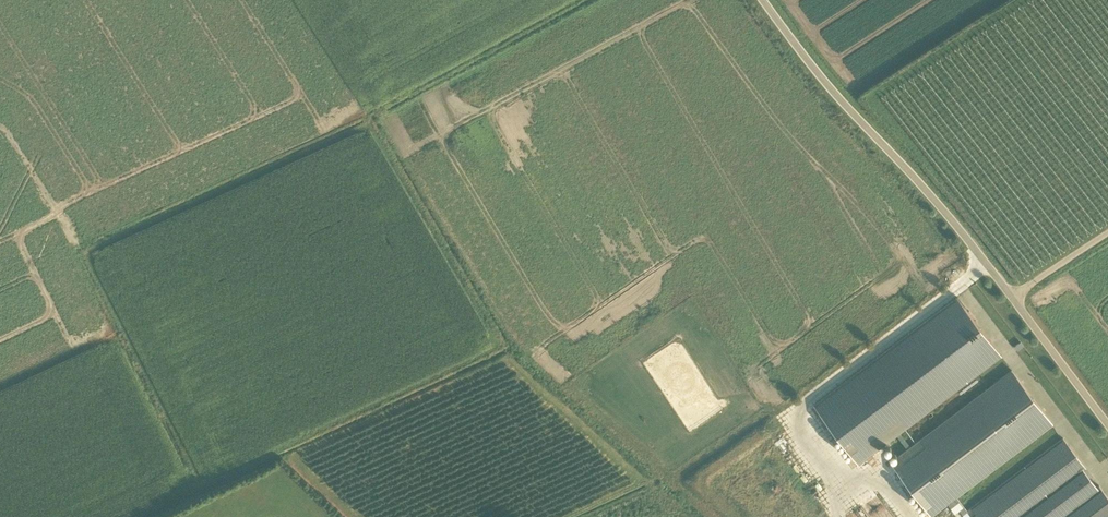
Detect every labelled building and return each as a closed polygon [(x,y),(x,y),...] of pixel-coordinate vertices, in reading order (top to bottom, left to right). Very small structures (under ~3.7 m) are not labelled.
[(859,465),(1002,357),(957,297),(813,405),(859,465)] [(931,514),(1052,423),(1012,370),(891,461),(931,514)] [(1099,485),(1056,516),(1107,516),(1107,497),(1099,485)]
